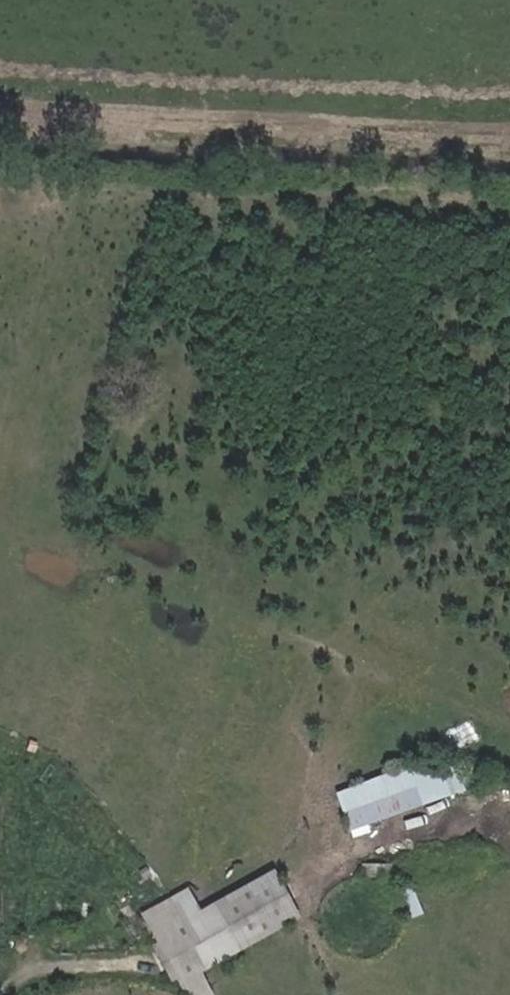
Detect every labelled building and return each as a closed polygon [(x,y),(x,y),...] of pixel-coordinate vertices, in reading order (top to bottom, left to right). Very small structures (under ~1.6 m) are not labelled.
[(357,830),(470,789),(456,749),(343,790),(357,830)] [(309,919),(285,868),(206,905),(196,885),(147,907),(188,994),(223,994),(227,993),(213,963),(309,919)]
